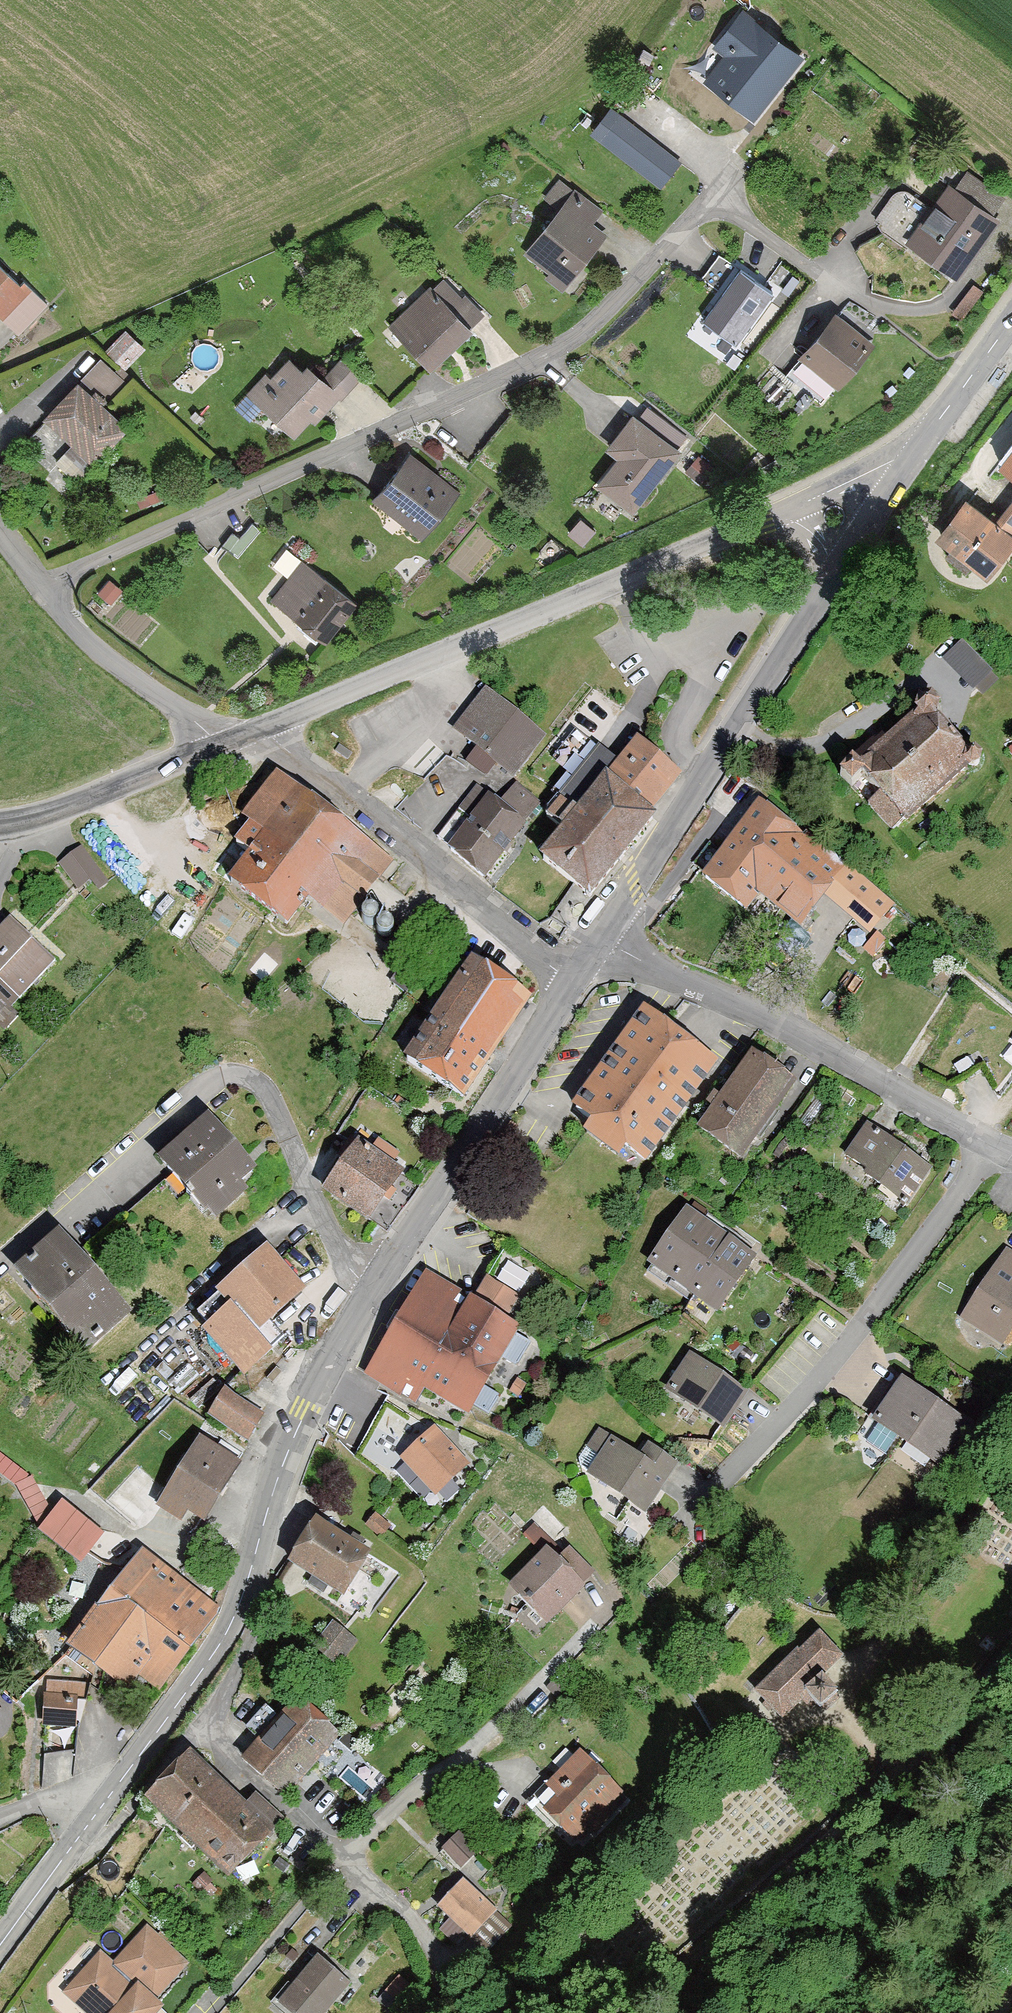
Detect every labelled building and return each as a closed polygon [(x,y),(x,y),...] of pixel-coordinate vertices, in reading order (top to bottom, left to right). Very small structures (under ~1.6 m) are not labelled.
[(805,58),(743,9),(712,47),(724,57),(704,81),(755,122),(805,58)] [(682,164),(620,115),(600,140),(661,190),(682,164)] [(907,240),(960,280),(1003,222),(993,215),(1006,199),(969,171),(956,187),(950,183),(907,240)] [(605,213),(560,179),(544,200),(557,210),(523,254),(568,288),(609,234),(596,224),(605,213)] [(773,293),(720,254),(702,278),(723,293),(704,320),(736,343),(773,293)] [(10,328),(41,295),(25,280),(20,286),(0,267),(0,318),(10,328)] [(431,370),(485,316),(442,274),(388,328),(431,370)] [(876,346),(835,312),(797,356),(802,360),(789,377),(824,407),(876,346)] [(41,420),(70,448),(57,461),(82,484),(132,432),(108,408),(130,385),(100,358),(41,420)] [(265,374),(247,394),(297,437),(310,423),(315,428),(343,396),(347,399),(362,383),(339,363),(324,379),(305,363),(301,368),(290,358),(271,379),(265,374)] [(606,450),(615,457),(595,485),(635,515),(682,450),(632,414),(606,450)] [(997,463),(1011,474),(1011,444),(997,463)] [(408,452),(371,500),(423,541),(460,493),(408,452)] [(934,537),(989,579),(1011,550),(1011,499),(996,520),(965,497),(934,537)] [(359,605),(302,561),(270,603),(328,646),(359,605)] [(548,736),(486,690),(454,734),(476,750),(466,763),(487,779),(497,765),(515,779),(548,736)] [(976,764),(935,718),(932,715),(937,712),(938,702),(927,695),(915,700),(913,711),(916,715),(858,767),(851,760),(838,772),(851,787),(862,778),(877,797),(864,809),(891,838),(976,764)] [(589,897),(653,818),(648,814),(680,775),(636,739),(617,762),(598,746),(542,815),(561,830),(540,856),(589,897)] [(343,929),(392,864),(274,776),(241,820),(247,824),(232,845),(244,854),(222,883),(285,930),(306,901),(343,929)] [(500,804),(477,788),(438,838),(449,846),(445,851),(484,881),(526,828),(524,825),(541,806),(517,785),(500,804)] [(759,802),(701,878),(747,914),(759,898),(800,930),(825,898),(875,936),(897,908),(759,802)] [(99,891),(109,883),(81,848),(59,865),(78,889),(90,880),(99,891)] [(0,929),(0,981),(21,1001),(56,965),(9,920),(0,929)] [(468,960),(400,1060),(462,1101),(530,1001),(468,960)] [(20,1017),(1,1000),(0,1001),(0,1030),(4,1034),(20,1017)] [(642,1010),(569,1109),(589,1123),(582,1133),(620,1160),(627,1151),(646,1165),(719,1065),(642,1010)] [(797,1087),(751,1054),(697,1129),(744,1162),(797,1087)] [(254,1174),(202,1117),(155,1161),(214,1226),(248,1195),(240,1186),(254,1174)] [(935,1170),(867,1125),(844,1159),(912,1205),(935,1170)] [(355,1143),(320,1194),(367,1225),(402,1174),(355,1143)] [(758,1258),(686,1210),(648,1267),(720,1315),(758,1258)] [(54,1234),(9,1272),(83,1358),(128,1321),(54,1234)] [(1008,1250),(962,1322),(1003,1349),(1011,1335),(1011,1253),(1008,1250)] [(269,1326),(305,1294),(267,1252),(216,1298),(217,1300),(199,1316),(211,1330),(204,1336),(242,1378),(283,1341),(269,1326)] [(425,1273),(366,1376),(418,1405),(426,1390),(472,1416),(521,1330),(508,1322),(522,1299),(487,1278),(474,1300),(425,1273)] [(751,1395),(690,1354),(670,1384),(679,1389),(674,1398),(726,1432),(751,1395)] [(970,1424),(901,1380),(872,1426),(941,1469),(970,1424)] [(222,1392),(206,1419),(246,1443),(262,1416),(222,1392)] [(435,1429),(400,1460),(435,1499),(470,1468),(435,1429)] [(639,1458),(597,1431),(585,1449),(597,1458),(585,1476),(647,1517),(679,1469),(646,1447),(639,1458)] [(238,1464),(197,1439),(155,1508),(180,1524),(185,1515),(201,1525),(238,1464)] [(0,1456),(0,1478),(15,1489),(42,1531),(39,1533),(81,1563),(102,1537),(63,1505),(54,1517),(32,1479),(0,1456)] [(313,1520),(286,1564),(345,1600),(372,1556),(313,1520)] [(543,1549),(509,1589),(553,1627),(598,1576),(569,1551),(558,1562),(543,1549)] [(140,1552),(63,1648),(123,1695),(138,1677),(155,1690),(217,1613),(140,1552)] [(358,1642),(333,1624),(315,1647),(340,1666),(358,1642)] [(818,1633),(755,1694),(782,1721),(806,1697),(821,1712),(839,1695),(824,1680),(845,1660),(818,1633)] [(90,1685),(47,1683),(47,1699),(41,1699),(41,1730),(77,1730),(78,1699),(87,1699),(90,1685)] [(280,1717),(268,1707),(244,1733),(257,1745),(244,1759),(286,1797),(343,1735),(300,1696),(280,1717)] [(194,1748),(147,1796),(234,1881),(291,1824),(260,1793),(250,1803),(194,1748)] [(579,1752),(531,1803),(578,1847),(626,1796),(579,1752)] [(463,1883),(438,1910),(471,1940),(495,1913),(463,1883)] [(63,1993),(85,2012),(164,2012),(168,2008),(159,2000),(190,1966),(170,1948),(177,1940),(165,1928),(159,1935),(149,1926),(116,1962),(102,1950),(63,1993)] [(278,2006),(287,2012),(329,2012),(352,1987),(317,1958),(278,2006)]
